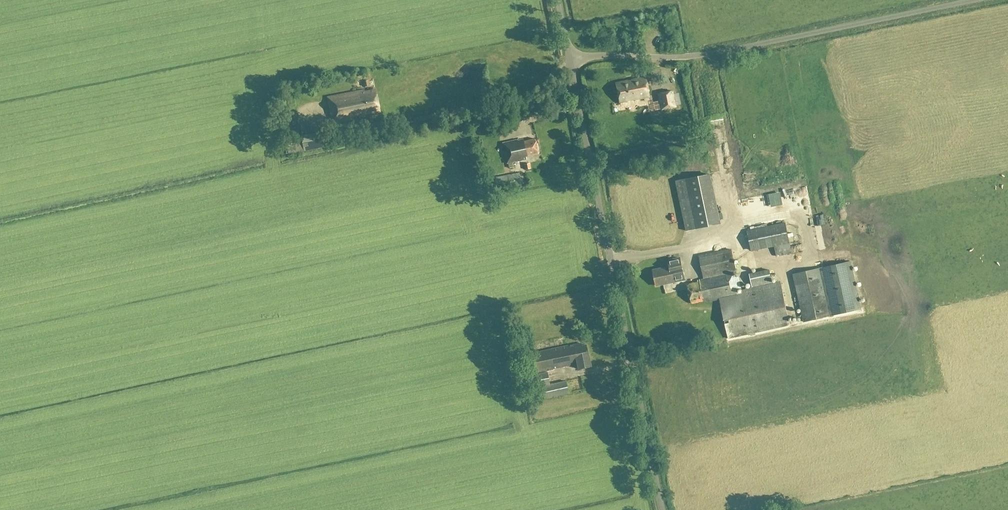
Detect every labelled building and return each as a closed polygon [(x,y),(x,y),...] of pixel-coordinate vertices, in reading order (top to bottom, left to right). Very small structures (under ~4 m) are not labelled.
[(647,96),(643,77),(614,83),(618,103),(647,96)] [(374,90),(363,92),(363,90),(328,97),(333,122),(352,118),(352,115),(359,114),(359,117),(364,116),(363,114),(379,111),(374,90)] [(670,91),(657,94),(660,109),(674,106),(670,91)] [(279,95),(282,110),(296,107),(292,92),(279,95)] [(513,118),(496,122),(487,124),(489,132),(515,126),(513,118)] [(523,139),(517,140),(502,144),(506,163),(526,159),(526,156),(537,153),(533,139),(523,141),(523,139)] [(519,173),(496,178),(484,180),(486,192),(521,185),(519,173)] [(745,177),(747,186),(754,185),(752,175),(745,177)] [(789,242),(783,215),(745,223),(747,231),(752,251),(774,246),(776,256),(792,253),(789,242)] [(780,282),(751,288),(739,290),(730,249),(699,256),(703,279),(701,279),(702,281),(691,283),(695,302),(706,300),(706,302),(719,299),(727,338),(789,326),(780,282)] [(668,261),(669,267),(652,270),(656,285),(684,280),(679,258),(668,261)] [(861,310),(850,262),(793,275),(803,322),(861,310)] [(536,373),(570,365),(570,362),(576,361),(578,369),(590,366),(585,345),(581,346),(580,342),(531,353),(536,373)] [(550,385),(547,372),(536,375),(541,399),(568,393),(565,381),(550,385)]
